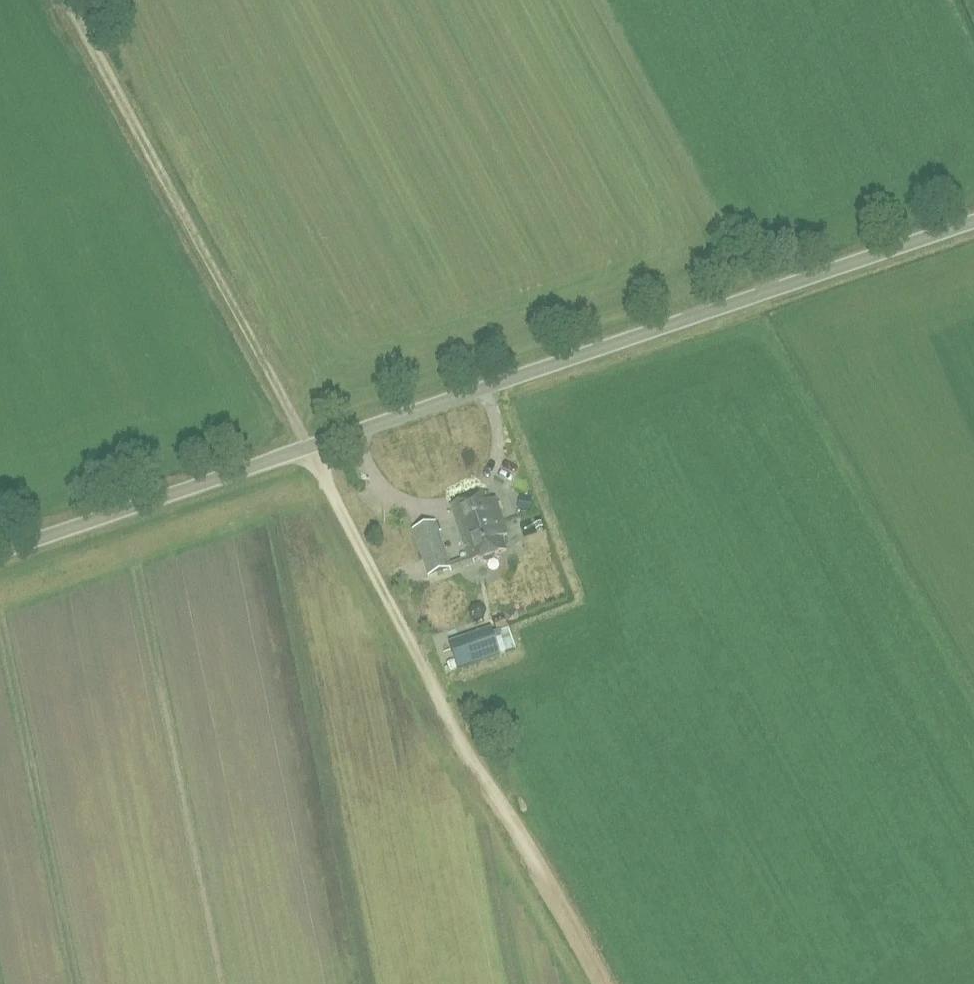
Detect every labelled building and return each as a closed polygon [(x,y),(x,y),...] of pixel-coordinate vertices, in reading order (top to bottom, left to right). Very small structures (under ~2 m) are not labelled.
[(462,538),(501,526),(498,516),(501,515),(496,499),(491,500),(488,492),(451,504),(462,538)] [(420,551),(443,544),(436,521),(413,528),(420,551)] [(451,568),(449,569),(451,573),(474,565),(473,561),(481,558),(483,562),(486,563),(493,560),(495,557),(494,554),(506,550),(502,536),(507,535),(505,530),(503,530),(501,526),(462,538),(468,558),(450,564),(451,568)] [(451,568),(450,564),(443,544),(420,551),(428,575),(449,569),(451,568)] [(457,668),(499,653),(489,625),(447,640),(457,668)]
